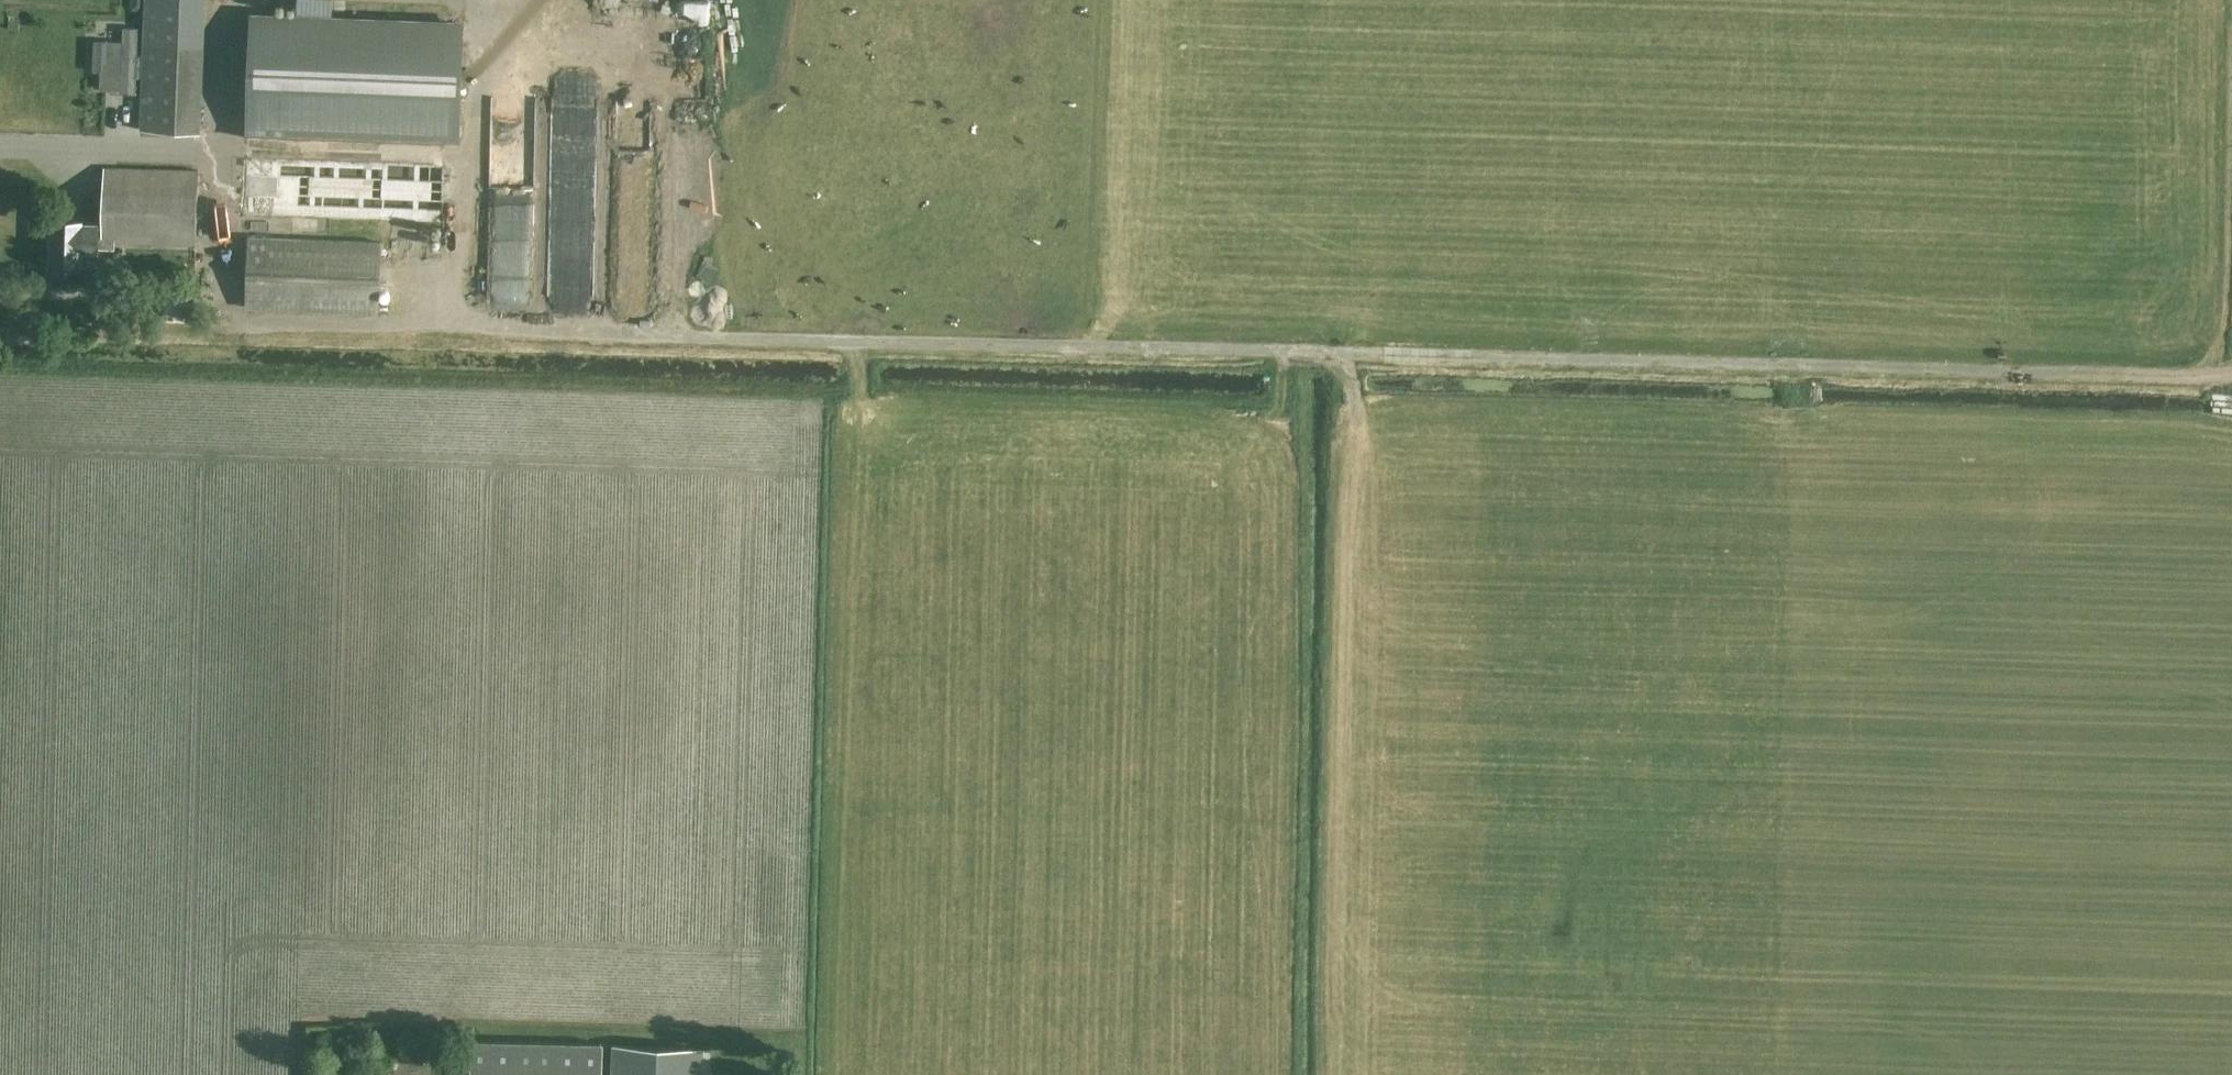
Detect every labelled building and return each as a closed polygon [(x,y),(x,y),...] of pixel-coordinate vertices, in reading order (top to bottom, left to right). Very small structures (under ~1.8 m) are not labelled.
[(141,130),(200,132),(205,0),(146,0),(141,130)] [(251,17),(247,133),(459,142),(463,25),(251,17)] [(95,43),(95,70),(103,70),(103,88),(120,88),(120,94),(135,94),(137,29),(135,29),(133,27),(126,26),(124,28),(122,28),(122,44),(95,43)] [(197,171),(104,169),(102,224),(81,223),(81,222),(53,221),(52,264),(80,265),(80,239),(102,239),(102,242),(195,244),(197,171)] [(381,242),(249,237),(246,308),(378,313),(381,242)] [(471,1041),(470,1074),(603,1074),(604,1045),(471,1041)] [(614,1047),(613,1074),(703,1074),(704,1051),(614,1047)]
